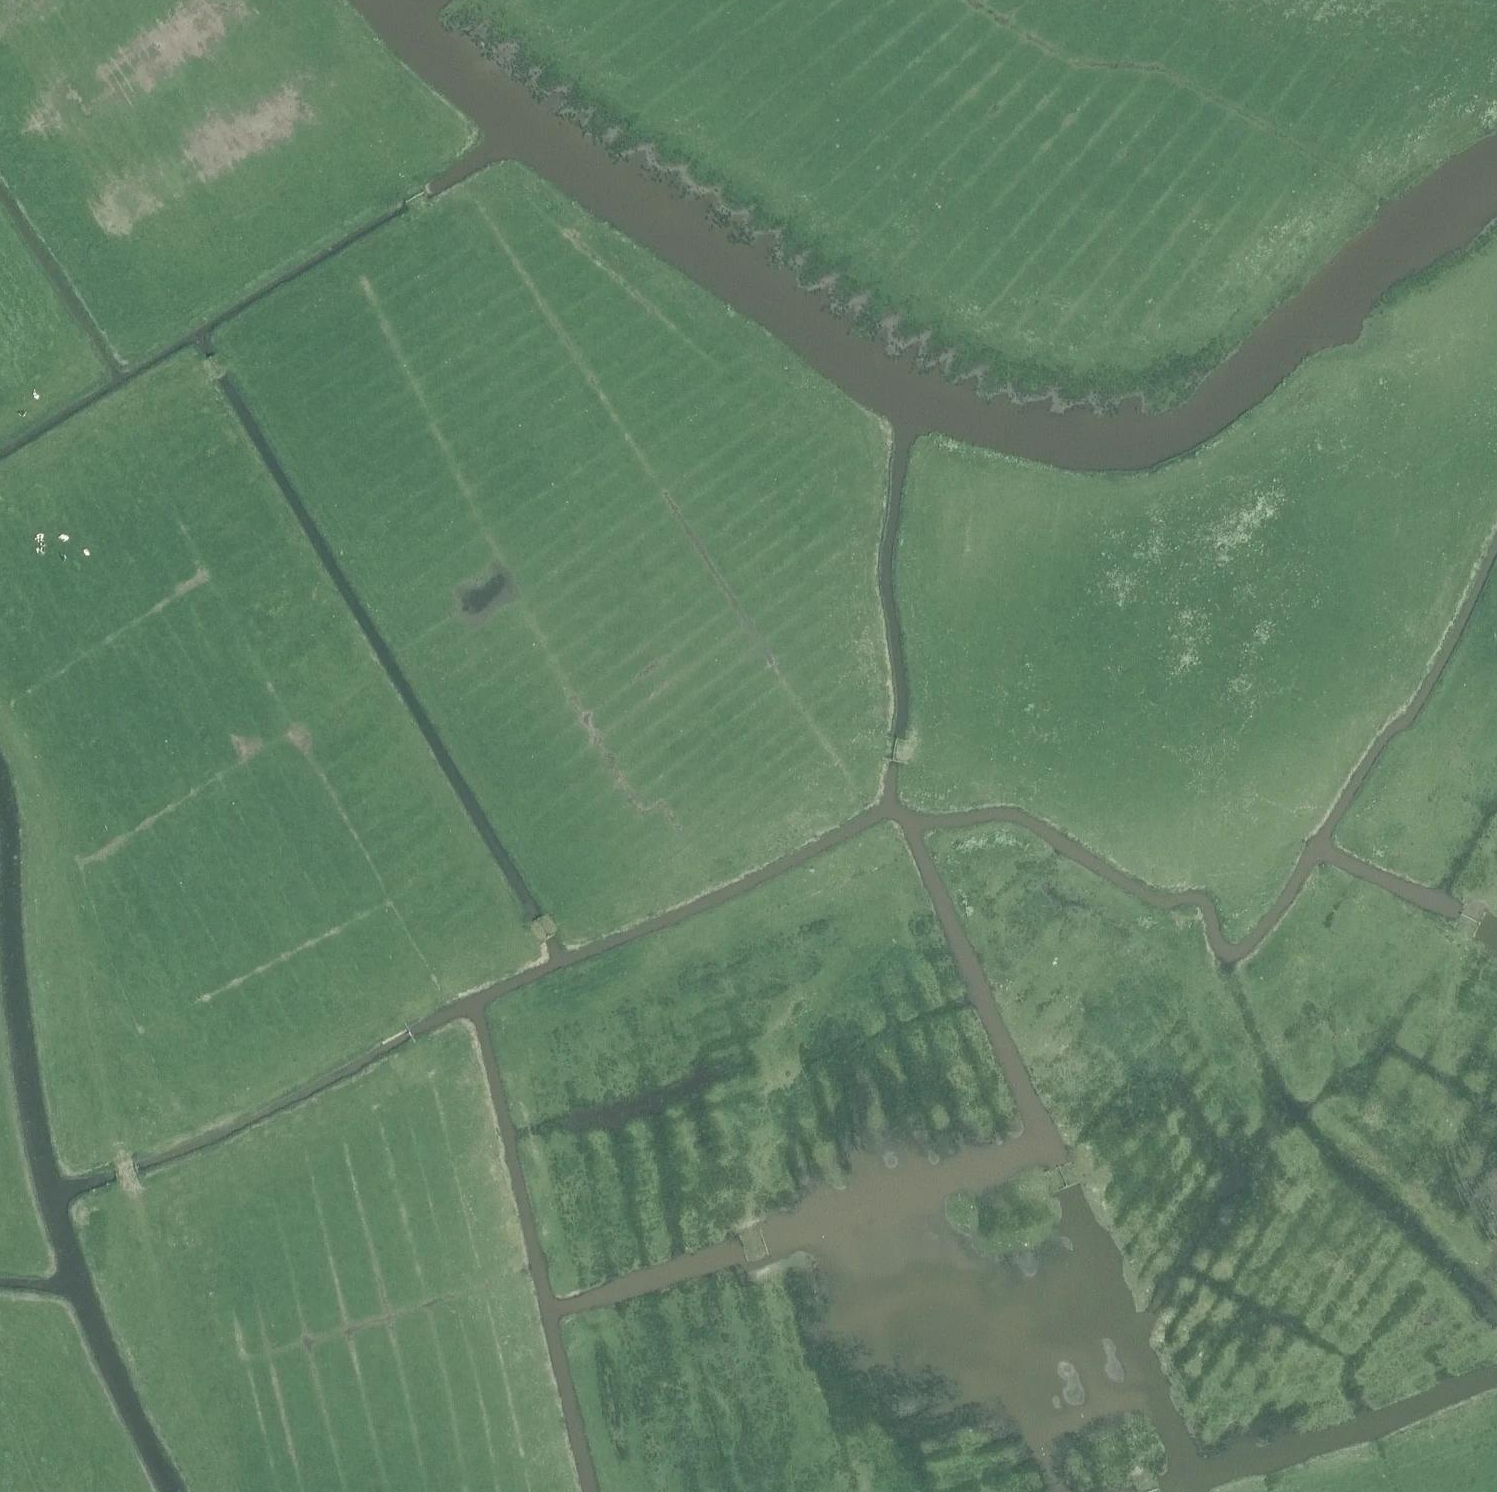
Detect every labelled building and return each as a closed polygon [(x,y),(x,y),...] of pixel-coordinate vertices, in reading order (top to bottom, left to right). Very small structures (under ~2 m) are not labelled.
[(117,1161),(123,1182),(142,1177),(135,1156),(117,1161)]
